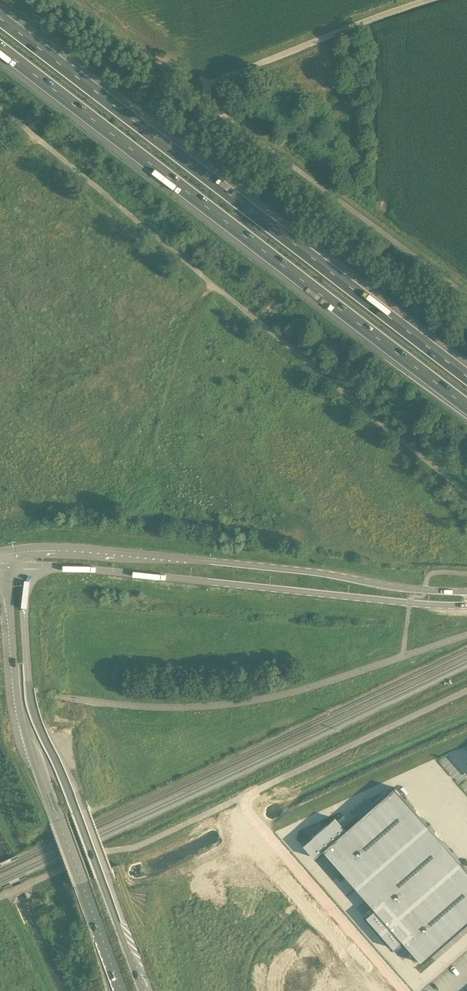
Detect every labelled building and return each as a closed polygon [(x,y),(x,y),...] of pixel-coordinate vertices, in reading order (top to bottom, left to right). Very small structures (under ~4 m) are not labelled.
[(304,845),(314,858),(323,850),(355,887),(357,888),(375,910),(367,917),(394,949),(403,941),(421,962),(422,963),(431,956),(466,924),(466,869),(395,787),(375,805),(355,822),(345,831),(337,821),(334,818),(304,845)] [(121,890),(121,864),(113,864),(113,890),(121,890)] [(94,885),(100,883),(97,873),(91,875),(94,885)]
